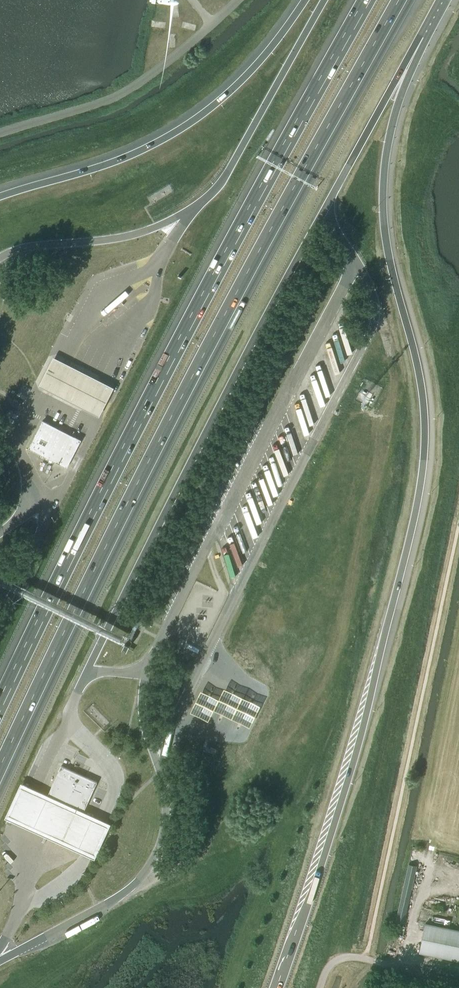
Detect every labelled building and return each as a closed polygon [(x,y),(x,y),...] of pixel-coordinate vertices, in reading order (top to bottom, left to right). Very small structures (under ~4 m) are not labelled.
[(56,357),(41,386),(101,416),(116,387),(56,357)] [(42,422),(29,448),(67,468),(80,442),(81,440),(42,420),(41,422),(42,422)] [(219,700),(214,711),(232,719),(242,698),(224,690),(219,700)] [(201,691),(191,713),(199,717),(209,722),(214,711),(219,700),(209,695),(201,691)] [(97,782),(61,766),(47,797),(83,814),(97,782)] [(97,857),(112,825),(26,785),(11,817),(97,857)] [(427,924),(421,953),(458,961),(458,930),(427,924)]
